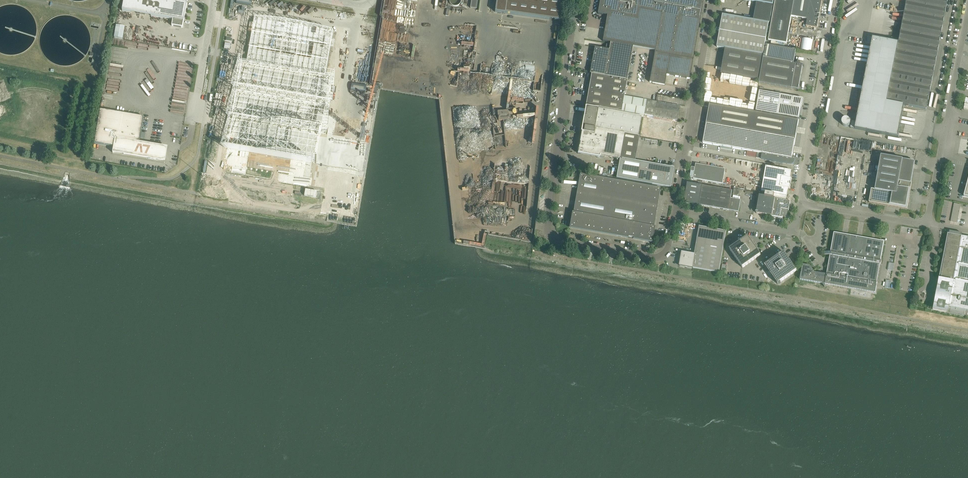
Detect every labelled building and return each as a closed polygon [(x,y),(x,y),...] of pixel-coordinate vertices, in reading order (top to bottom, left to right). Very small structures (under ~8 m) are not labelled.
[(122,11),(173,20),(172,26),(183,28),(187,3),(171,0),(124,0),(122,11)] [(495,12),(560,21),(563,0),(497,0),(495,12)] [(598,13),(598,14),(607,16),(602,41),(603,41),(655,51),(657,39),(664,0),(600,0),(598,13)] [(703,0),(664,0),(657,39),(655,51),(649,82),(665,85),(666,75),(690,79),(693,60),(701,15),(703,0)] [(811,28),(817,29),(822,0),(776,0),(768,41),(787,44),(791,17),(807,20),(806,27),(811,28)] [(899,43),(868,37),(867,38),(868,38),(867,44),(871,45),(856,122),(852,121),(850,129),(898,138),(904,105),(926,110),(948,0),(907,0),(899,43)] [(773,5),(757,3),(753,21),(769,23),(773,5)] [(717,48),(726,49),(763,56),(769,23),(753,21),(723,15),(717,48)] [(229,146),(225,158),(226,158),(227,157),(229,157),(229,161),(229,162),(229,163),(230,163),(229,169),(270,176),(271,176),(272,176),(273,175),(273,174),(274,171),(279,172),(279,176),(279,177),(279,178),(280,178),(280,179),(281,179),(309,184),(310,184),(311,183),(312,183),(312,182),(312,181),(315,165),(313,165),(313,163),(314,160),(317,161),(322,132),(325,132),(325,124),(323,124),(325,114),(326,114),(326,106),(326,103),(327,103),(327,102),(329,102),(329,103),(330,103),(330,95),(328,95),(330,85),(331,85),(331,75),(330,75),(330,76),(326,75),(333,32),(333,31),(330,31),(317,27),(313,26),(311,26),(309,25),(303,24),(301,24),(300,24),(299,24),(298,23),(297,23),(294,23),(291,22),(288,22),(285,21),(281,21),(276,20),(271,20),(268,19),(262,19),(257,18),(256,18),(256,19),(255,19),(253,33),(248,62),(244,61),(244,60),(243,60),(236,87),(239,87),(231,116),(234,116),(226,145),(229,146)] [(346,80),(344,80),(344,91),(344,92),(345,92),(347,92),(349,81),(361,84),(359,94),(362,95),(363,94),(375,25),(374,24),(357,21),(355,22),(355,23),(354,23),(355,25),(354,25),(355,27),(354,27),(354,28),(353,29),(354,30),(353,31),(354,32),(353,33),(353,34),(352,35),(353,36),(352,37),(353,38),(352,39),(352,40),(350,51),(349,51),(349,61),(347,61),(347,70),(346,70),(346,80)] [(123,39),(126,26),(117,24),(114,37),(123,39)] [(593,54),(590,74),(591,74),(627,80),(633,47),(610,43),(610,44),(609,49),(609,50),(594,47),(594,48),(594,51),(595,51),(594,54),(593,54)] [(797,64),(794,64),(796,51),(766,46),(764,56),(759,83),(798,90),(801,75),(803,65),(800,65),(801,63),(798,62),(797,64)] [(763,56),(726,49),(721,74),(760,81),(759,83),(764,56),(763,56)] [(493,90),(494,75),(467,72),(466,77),(467,77),(466,84),(452,83),(451,89),(475,92),(475,96),(493,98),(494,90),(493,90)] [(624,97),(627,80),(591,74),(586,106),(621,112),(624,97)] [(759,91),(756,112),(800,120),(802,107),(802,105),(803,99),(798,98),(796,98),(759,91)] [(720,95),(718,104),(754,110),(755,109),(749,108),(750,101),(744,100),(745,96),(732,94),(732,96),(720,95)] [(624,97),(621,112),(621,113),(641,117),(643,117),(644,115),(647,115),(653,116),(656,102),(624,97)] [(653,116),(677,120),(680,106),(656,102),(653,116)] [(710,105),(707,124),(795,140),(799,120),(710,105)] [(586,107),(582,126),(582,127),(584,127),(583,132),(581,131),(581,132),(603,136),(604,131),(624,134),(638,136),(641,117),(621,113),(586,107)] [(144,117),(100,110),(95,143),(114,147),(113,151),(160,159),(162,148),(139,144),(144,117)] [(704,138),(703,144),(721,147),(721,149),(732,151),(733,149),(757,153),(756,158),(761,159),(761,160),(791,165),(792,165),(793,164),(794,164),(794,163),(794,162),(794,160),(795,158),(792,157),(793,152),(794,146),(795,140),(707,124),(705,131),(704,138)] [(601,156),(620,159),(624,134),(604,131),(603,136),(581,132),(577,154),(601,158),(601,156)] [(869,203),(907,210),(912,183),(911,183),(915,162),(881,156),(875,190),(871,190),(869,203)] [(674,169),(620,159),(616,178),(670,188),(674,169)] [(696,164),(693,179),(723,184),(725,169),(696,164)] [(766,167),(762,192),(765,193),(784,196),(787,196),(788,189),(790,189),(792,179),(790,179),(791,171),(766,167)] [(652,243),(655,227),(654,227),(660,188),(580,174),(573,212),(572,212),(569,228),(628,239),(628,237),(633,238),(633,239),(652,243)] [(337,177),(333,207),(357,211),(361,181),(349,179),(337,177)] [(684,203),(699,205),(702,186),(687,183),(684,203)] [(699,205),(729,211),(731,199),(732,191),(702,186),(699,205)] [(759,196),(756,214),(768,216),(772,217),(772,216),(783,218),(782,218),(782,216),(783,216),(783,217),(784,217),(785,217),(785,216),(786,216),(787,215),(787,214),(788,211),(789,211),(789,208),(790,204),(790,201),(783,200),(784,196),(765,193),(765,197),(759,196)] [(741,201),(731,199),(729,211),(739,212),(741,201)] [(954,203),(951,221),(958,222),(961,204),(954,203)] [(695,254),(682,252),(679,266),(719,273),(726,232),(700,227),(695,254)] [(519,241),(531,241),(531,230),(526,229),(526,237),(519,237),(519,241)] [(967,311),(967,238),(964,237),(964,238),(961,237),(962,234),(950,231),(949,235),(948,235),(948,234),(945,249),(946,249),(934,309),(946,312),(946,313),(964,316),(965,311),(967,311)] [(875,293),(876,288),(877,284),(881,261),(884,242),(834,233),(831,252),(824,251),(823,254),(831,256),(827,275),(826,274),(826,275),(815,272),(810,266),(803,265),(800,280),(822,284),(825,288),(825,284),(854,289),(856,290),(858,292),(860,292),(863,292),(865,292),(867,292),(875,293)] [(742,268),(761,255),(748,237),(730,250),(742,268)] [(784,253),(767,264),(766,265),(769,270),(766,272),(771,278),(773,276),(779,284),(797,271),(784,253)]
